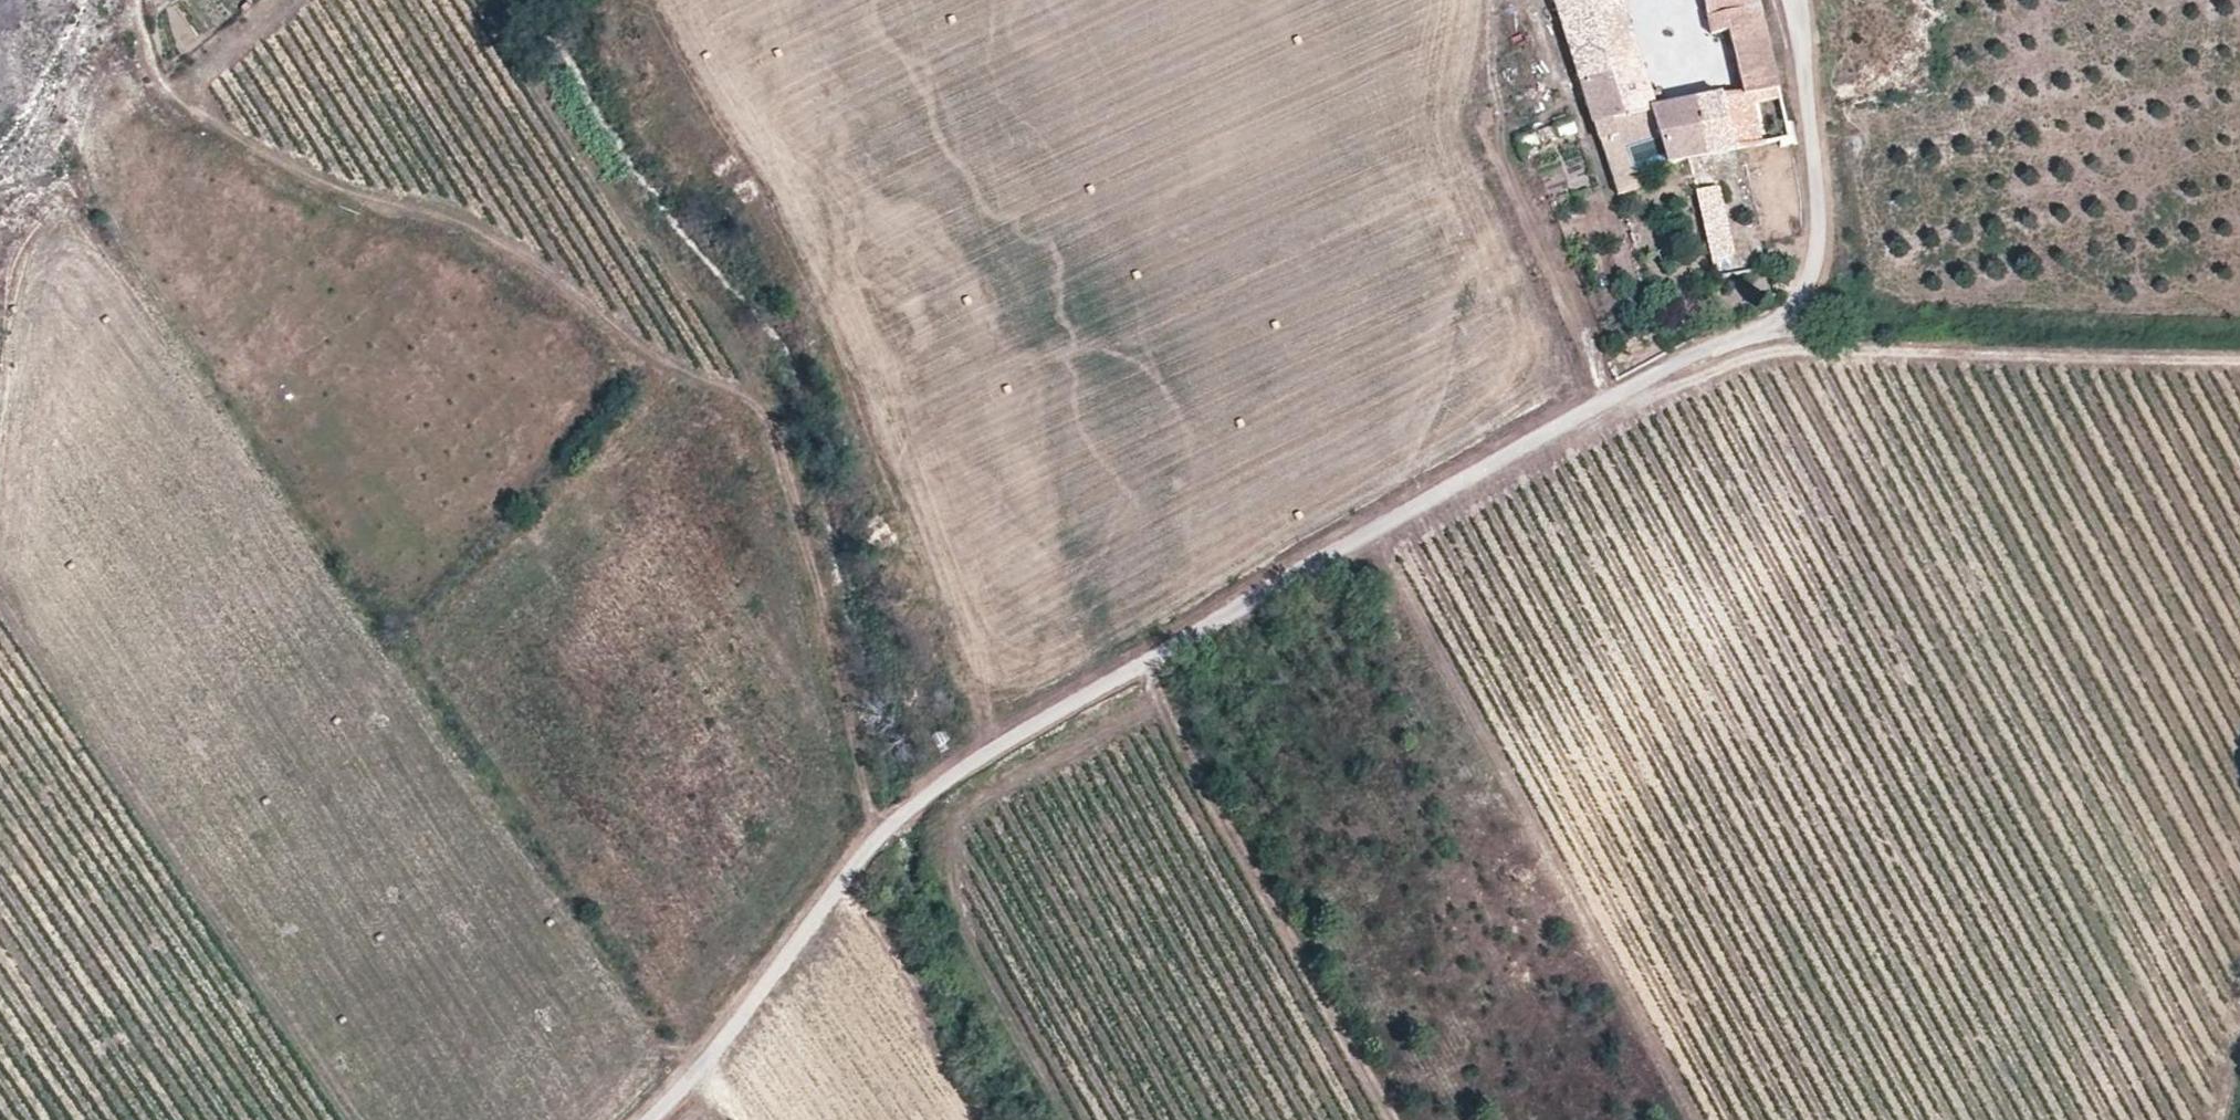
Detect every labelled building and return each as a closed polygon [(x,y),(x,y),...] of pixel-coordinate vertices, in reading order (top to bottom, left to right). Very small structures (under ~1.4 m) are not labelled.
[(1574,72),(1613,64),(1637,61),(1618,0),(1552,0),(1574,72)] [(1776,80),(1759,0),(1698,0),(1702,16),(1722,13),(1738,87),(1776,80)] [(1637,61),(1613,64),(1625,108),(1650,106),(1644,87),(1637,61)] [(1613,64),(1574,72),(1612,193),(1638,184),(1622,129),(1616,131),(1611,112),(1625,108),(1613,64)] [(1694,95),(1707,153),(1767,139),(1773,143),(1795,140),(1790,119),(1785,118),(1776,80),(1738,87),(1694,95)] [(1655,85),(1644,87),(1650,106),(1660,104),(1655,85)] [(1660,104),(1650,106),(1666,159),(1685,156),(1707,153),(1694,95),(1684,98),(1660,104)] [(1693,190),(1709,260),(1733,256),(1715,187),(1693,190)]
